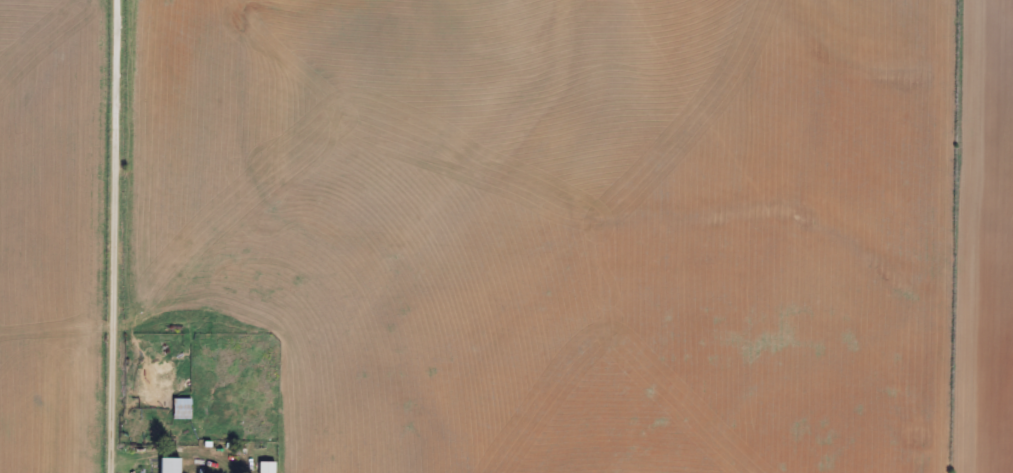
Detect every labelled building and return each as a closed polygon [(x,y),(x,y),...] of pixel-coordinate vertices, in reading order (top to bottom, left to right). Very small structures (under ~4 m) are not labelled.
[(187,399),(170,399),(170,419),(187,419),(187,399)] [(154,458),(154,472),(175,472),(175,458),(154,458)] [(256,472),(269,472),(269,464),(256,464),(256,472)]
